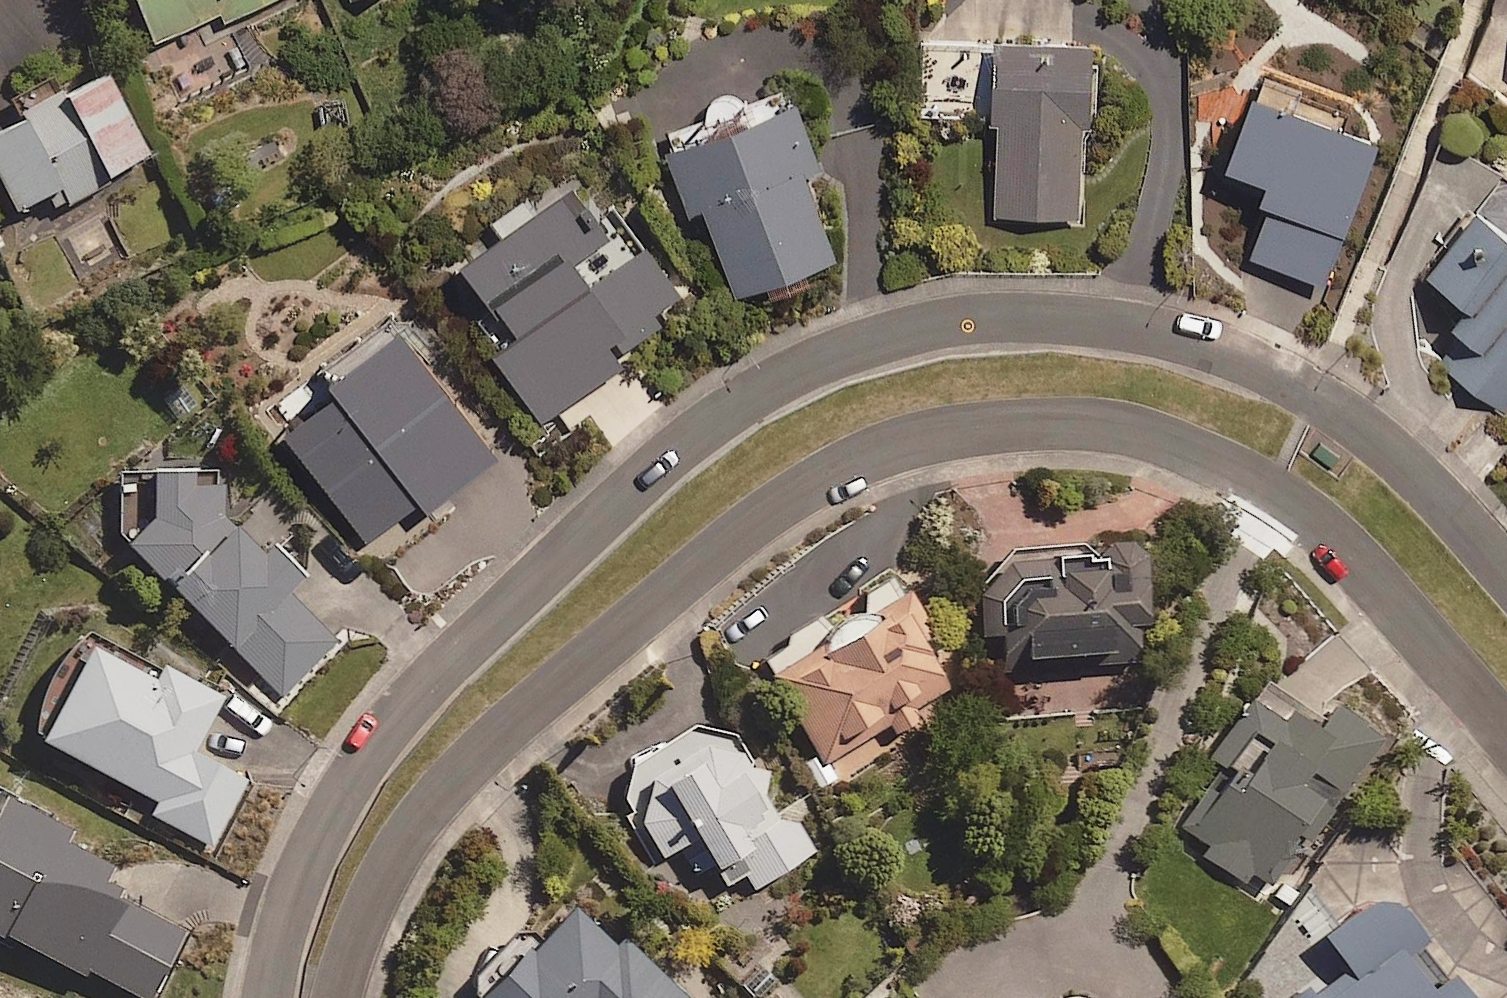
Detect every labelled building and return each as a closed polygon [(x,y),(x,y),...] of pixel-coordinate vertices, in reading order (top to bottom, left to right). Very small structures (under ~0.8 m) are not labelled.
[(156,44),(224,12),(229,22),(275,0),(135,0),(156,44)] [(1090,49),(994,50),(995,221),(1079,220),(1078,131),(1091,131),(1090,49)] [(109,78),(0,137),(0,179),(20,215),(62,192),(69,204),(153,159),(109,78)] [(1322,289),(1372,150),(1339,138),(1348,114),(1258,81),(1224,177),(1274,195),(1249,262),(1322,289)] [(822,169),(801,112),(675,157),(697,218),(711,213),(740,297),(842,262),(811,173),(822,169)] [(616,240),(570,173),(460,248),(520,334),(498,349),(547,422),(627,367),(620,356),(695,305),(654,247),(598,285),(583,263),(616,240)] [(1504,179),(1420,281),(1469,321),(1436,362),(1504,417),(1506,413),(1506,181),(1504,179)] [(425,501),(432,510),(500,461),(409,334),(336,386),(344,398),(294,435),(370,541),(425,501)] [(224,521),(222,473),(120,477),(122,541),(284,698),(337,644),(289,596),(305,580),(272,547),(294,525),(258,489),(224,521)] [(1146,546),(1010,550),(977,603),(978,641),(1002,640),(1003,673),(1034,672),(1034,658),(1119,656),(1119,666),(1143,665),(1142,627),(1149,627),(1146,546)] [(912,598),(877,616),(843,626),(821,653),(775,681),(822,759),(886,719),(897,737),(922,722),(915,711),(952,688),(926,646),(937,639),(912,598)] [(223,701),(95,635),(75,650),(55,677),(43,709),(40,742),(160,804),(154,816),(213,847),(246,784),(194,757),(223,701)] [(1250,877),(1273,893),(1376,748),(1330,714),(1311,741),(1248,696),(1199,764),(1214,775),(1176,828),(1206,849),(1199,860),(1241,890),(1250,877)] [(633,768),(627,810),(662,862),(681,849),(698,876),(716,865),(730,886),(746,876),(757,893),(812,856),(765,787),(771,783),(737,734),(695,727),(633,768)] [(0,800),(0,938),(132,997),(155,997),(184,934),(105,899),(119,868),(64,844),(70,832),(0,800)] [(1381,899),(1319,945),(1341,976),(1314,996),(1307,988),(1293,997),(1454,997),(1381,899)] [(476,997),(684,997),(568,903),(537,940),(522,928),(469,992),(476,997)]
